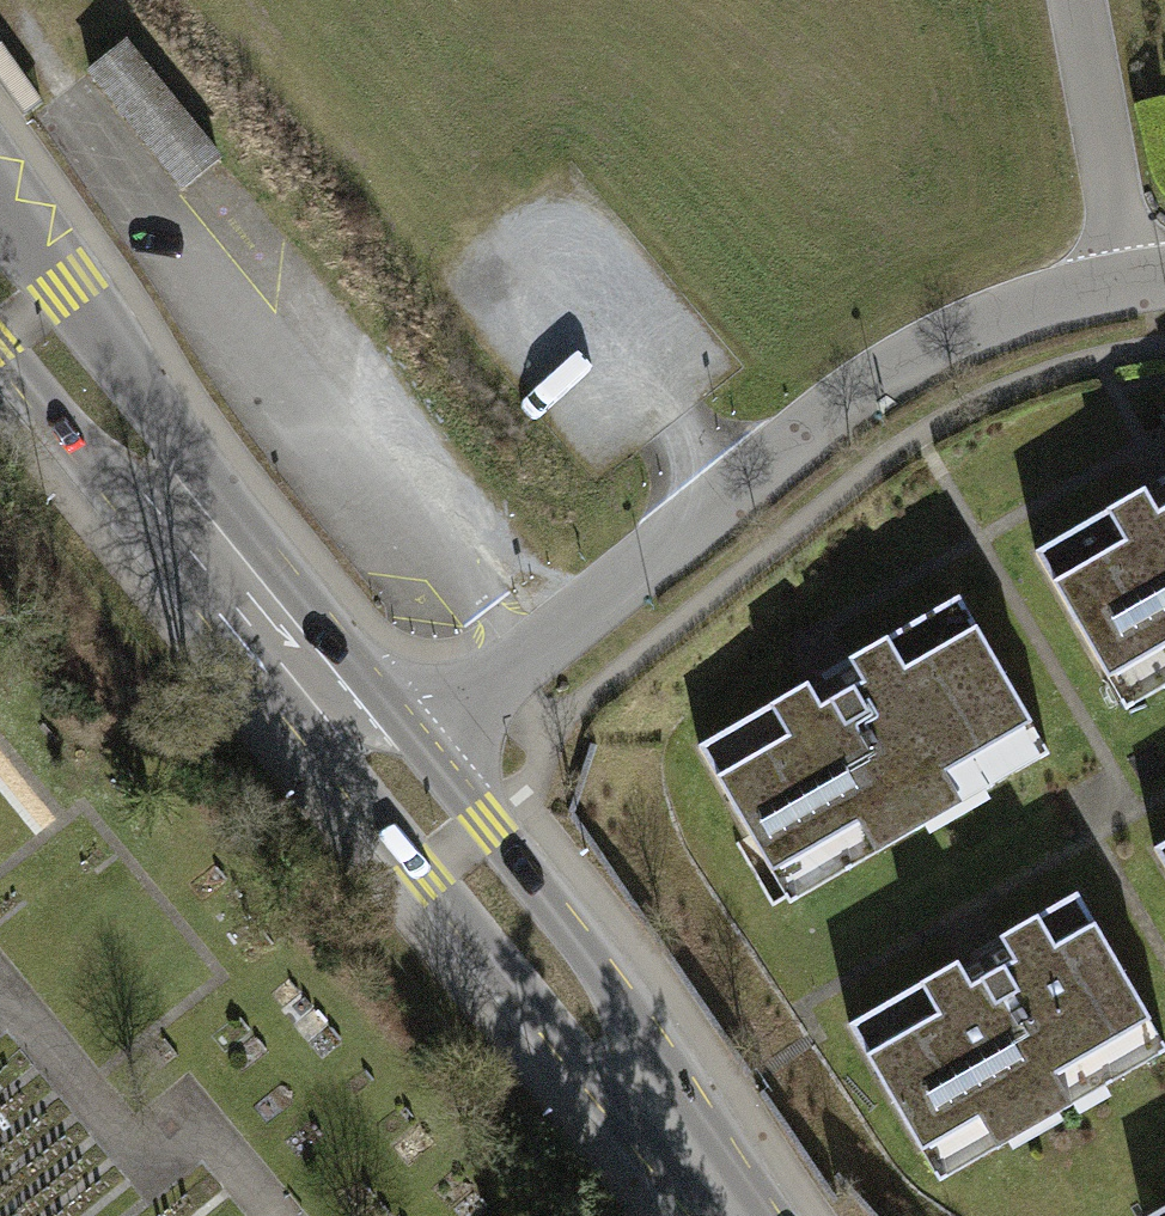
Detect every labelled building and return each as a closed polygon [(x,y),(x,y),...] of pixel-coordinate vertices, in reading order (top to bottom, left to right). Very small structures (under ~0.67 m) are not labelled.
[(0,44),(0,67),(28,108),(47,95),(8,38),(0,44)] [(221,155),(125,39),(89,68),(185,184),(221,155)] [(1035,553),(1125,705),(1164,681),(1164,476),(1035,553)] [(1045,752),(955,599),(696,748),(785,902),(1045,752)] [(1154,845),(1164,863),(1164,839),(1154,845)] [(849,1027),(942,1185),(1164,1054),(1164,1029),(1083,890),(849,1027)] [(1141,1215),(1142,1215),(1164,1215),(1164,1201),(1141,1215)]
